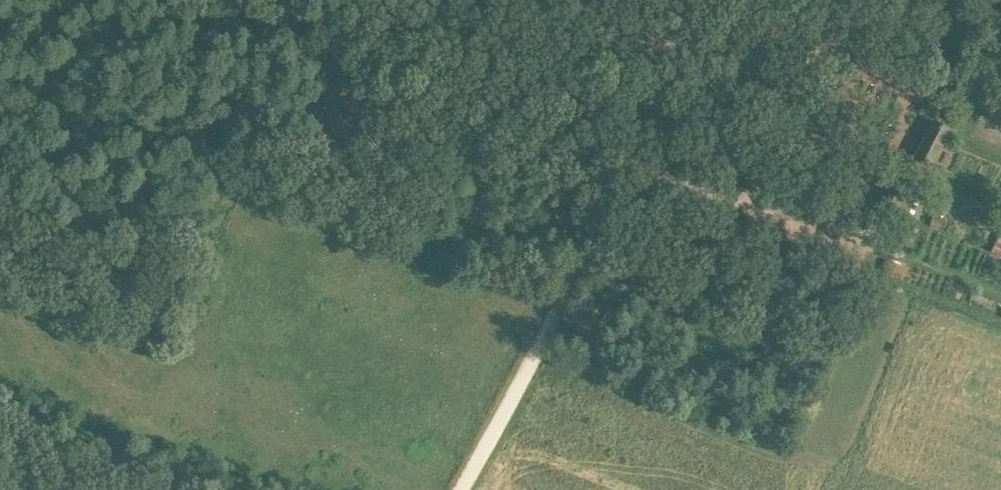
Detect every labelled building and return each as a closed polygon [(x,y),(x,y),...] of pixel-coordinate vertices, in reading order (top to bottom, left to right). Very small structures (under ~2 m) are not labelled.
[(406,123),(404,111),(395,112),(397,124),(406,123)] [(954,130),(933,121),(912,161),(932,172),(954,130)] [(822,160),(806,152),(802,160),(818,168),(822,160)]
